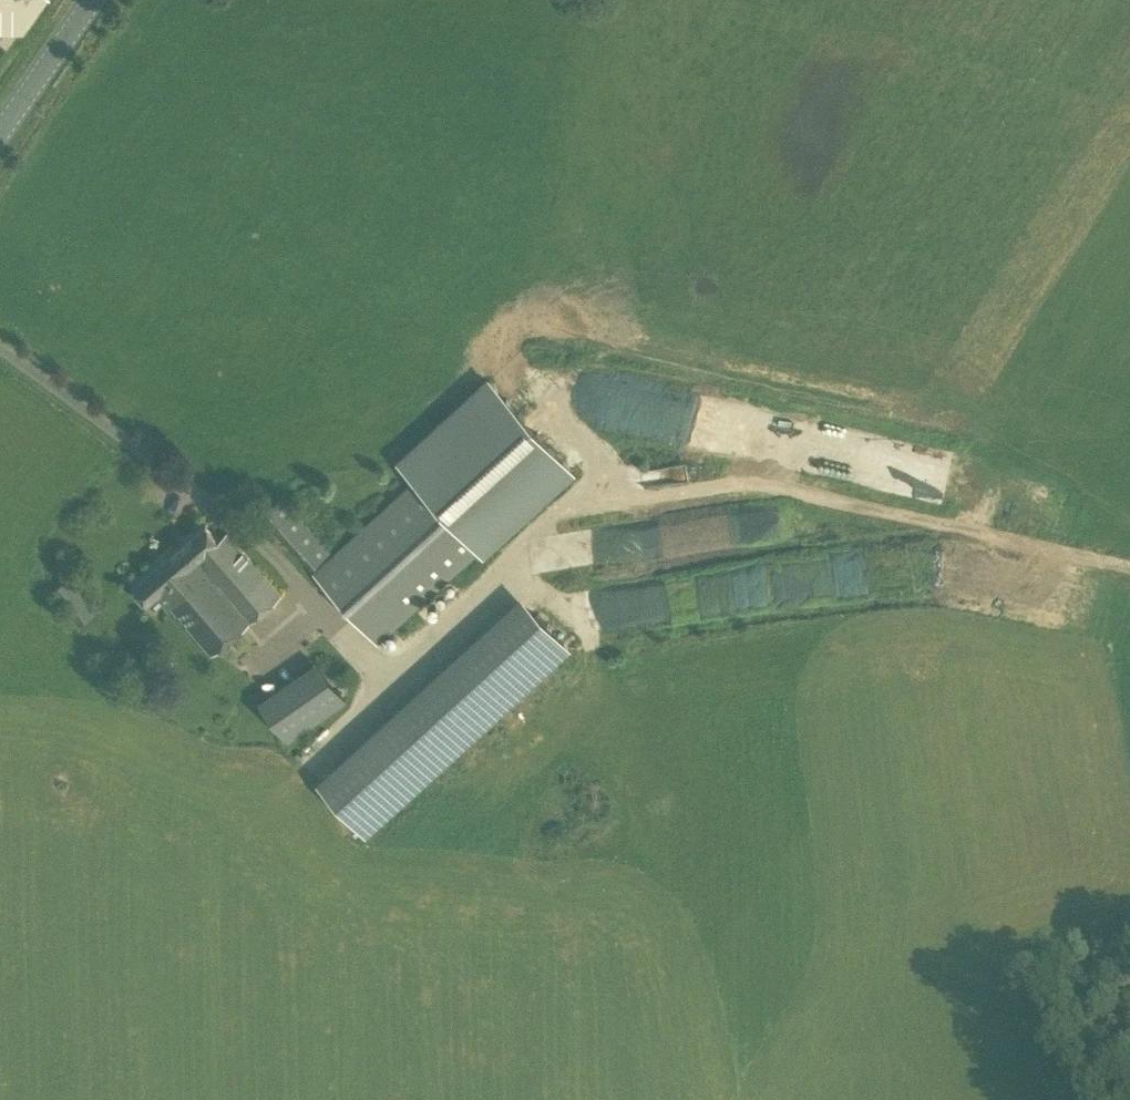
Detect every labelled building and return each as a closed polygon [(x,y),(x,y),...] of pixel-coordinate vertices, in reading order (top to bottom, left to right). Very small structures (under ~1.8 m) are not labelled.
[(485,558),(577,471),(486,375),(396,461),(411,478),(312,572),(380,644),(478,551),(485,558)] [(310,569),(330,551),(280,496),(260,515),(310,569)] [(220,540),(207,525),(135,586),(151,604),(162,596),(212,655),(283,595),(229,532),(220,540)] [(599,535),(599,543),(641,544),(641,535),(599,535)] [(79,625),(98,610),(72,575),(52,590),(79,625)] [(521,595),(316,782),(366,837),(571,650),(521,595)] [(318,657),(259,698),(288,741),(348,700),(318,657)]
